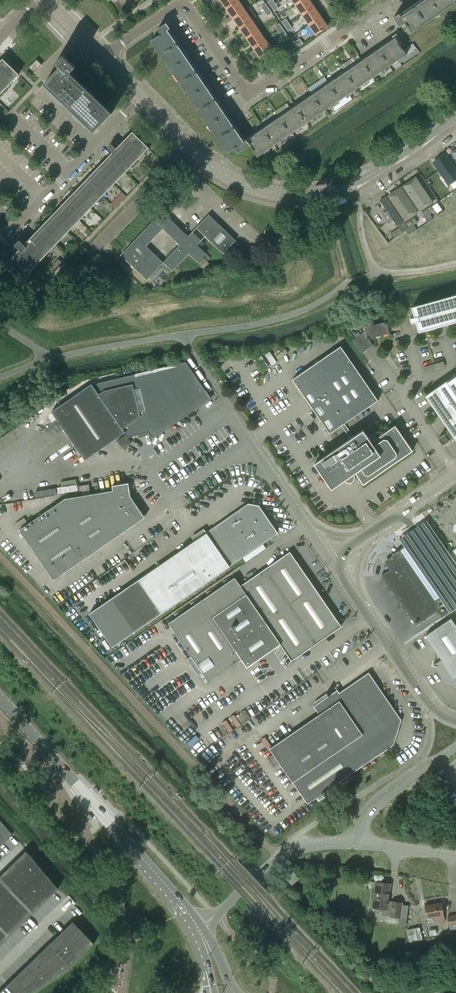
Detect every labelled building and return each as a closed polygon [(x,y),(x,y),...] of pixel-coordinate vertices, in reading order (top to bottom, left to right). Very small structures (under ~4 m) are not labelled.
[(238,0),(220,0),(226,8),(238,0)] [(226,8),(233,18),(244,10),(238,0),(226,8)] [(302,15),(314,6),(309,0),(302,0),(295,5),(302,15)] [(401,16),(399,14),(393,18),(400,27),(405,23),(406,26),(408,29),(411,33),(455,3),(455,0),(425,0),(401,16)] [(261,7),(264,11),(269,8),(266,3),(261,7)] [(320,16),(314,6),(302,15),(308,24),(320,16)] [(272,13),(269,8),(264,11),(267,16),(272,13)] [(251,20),(244,10),(233,18),(240,28),(251,20)] [(320,16),(308,24),(315,35),(327,27),(320,16)] [(281,22),(284,27),(289,23),(286,19),(281,22)] [(240,28),(246,38),(258,30),(251,20),(240,28)] [(244,142),(231,123),(167,30),(170,28),(166,23),(157,29),(160,34),(158,36),(151,41),(227,153),(234,149),(237,154),(249,145),(257,157),(406,55),(401,47),(404,45),(396,34),(392,36),(394,39),(362,61),(246,140),(244,142)] [(292,28),(289,23),(284,27),(288,31),(289,31),(291,34),(297,30),(294,27),(292,28)] [(246,38),(253,48),(265,40),(258,30),(246,38)] [(272,50),(265,40),(253,48),(260,58),(272,50)] [(111,115),(112,113),(71,73),(76,67),(72,63),(75,60),(72,58),(70,56),(67,59),(63,55),(55,63),(60,67),(45,83),(95,131),(111,115)] [(343,70),(356,64),(353,58),(341,64),(343,70)] [(19,74),(3,59),(0,62),(0,94),(19,74)] [(34,72),(42,64),(37,59),(29,67),(34,72)] [(15,245),(19,249),(5,265),(7,267),(21,281),(149,148),(134,134),(132,132),(119,146),(116,149),(114,147),(111,144),(107,148),(112,153),(27,242),(24,245),(22,242),(19,240),(15,245)] [(433,165),(449,190),(455,185),(455,176),(444,157),(433,165)] [(423,210),(435,202),(420,180),(408,189),(423,210)] [(405,189),(393,197),(407,221),(420,213),(405,189)] [(395,225),(404,219),(391,198),(382,204),(395,225)] [(425,217),(434,211),(431,206),(422,212),(425,217)] [(171,220),(164,214),(162,212),(121,255),(147,279),(163,262),(146,246),(162,229),(171,220)] [(235,240),(215,222),(209,215),(197,228),(205,236),(208,239),(223,253),(235,240)] [(414,217),(405,223),(409,228),(413,225),(418,222),(414,217)] [(409,229),(409,228),(405,223),(404,221),(398,226),(399,228),(390,234),(394,239),(403,233),(403,232),(405,231),(409,228),(409,229)] [(417,230),(413,225),(409,228),(409,229),(409,228),(405,231),(409,235),(417,230)] [(180,245),(163,262),(172,271),(188,253),(197,261),(205,253),(200,248),(196,245),(200,241),(192,233),(188,237),(179,228),(171,237),(180,245)] [(62,262),(58,259),(53,264),(57,267),(62,262)] [(411,307),(414,317),(410,319),(411,324),(416,322),(419,332),(455,322),(455,295),(411,307)] [(352,340),(361,353),(373,345),(369,339),(390,333),(386,321),(364,328),(365,331),(357,337),(352,340)] [(364,484),(413,451),(395,425),(372,442),(363,430),(354,436),(344,423),(378,400),(341,346),(332,352),(293,379),(330,433),(342,425),(351,438),(338,447),(314,463),(332,489),(344,480),(346,483),(351,484),(353,482),(355,476),(353,474),(355,472),(364,484)] [(186,362),(136,373),(98,382),(93,386),(91,383),(51,411),(85,460),(125,433),(128,437),(138,434),(138,436),(147,434),(146,432),(149,432),(152,437),(182,417),(211,397),(186,362)] [(455,440),(455,376),(447,382),(447,381),(426,396),(448,429),(446,430),(448,432),(445,435),(445,434),(439,438),(443,444),(449,440),(454,437),(455,440)] [(145,517),(130,496),(128,483),(112,485),(113,491),(65,498),(19,530),(54,580),(135,524),(145,517)] [(197,540),(138,580),(89,613),(113,647),(161,613),(267,540),(269,539),(271,538),(277,533),(258,506),(248,504),(204,534),(202,531),(194,536),(197,540)] [(390,569),(382,575),(416,625),(430,616),(431,610),(428,605),(431,603),(436,599),(439,604),(442,601),(405,547),(401,549),(397,552),(388,559),(386,565),(390,569)] [(280,644),(291,661),(341,626),(290,552),(281,557),(240,586),(235,577),(168,623),(191,656),(187,659),(198,675),(202,672),(208,681),(241,659),(247,667),(280,644)] [(426,636),(443,660),(440,662),(438,671),(446,683),(455,685),(455,625),(451,618),(426,636)] [(394,744),(402,719),(401,719),(369,672),(339,693),(337,690),(330,695),(328,692),(315,701),(317,704),(314,706),(319,714),(270,748),(293,782),(308,804),(387,749),(394,744)] [(426,784),(424,786),(417,790),(421,796),(430,790),(426,784)] [(1,821),(0,821),(0,837),(4,841),(13,834),(1,821)] [(25,852),(15,862),(32,880),(42,869),(26,851),(25,852)] [(15,862),(7,870),(24,887),(32,880),(15,862)] [(42,869),(32,880),(49,897),(57,889),(57,890),(59,888),(42,869)] [(0,876),(0,879),(16,895),(24,887),(7,870),(0,876)] [(292,884),(298,878),(292,872),(286,878),(292,884)] [(8,903),(16,895),(0,879),(0,894),(8,903)] [(32,880),(24,887),(41,905),(49,897),(32,880)] [(400,918),(407,918),(409,906),(402,905),(402,902),(391,901),(388,901),(391,883),(376,881),(374,890),(373,898),(372,907),(383,908),(382,914),(389,916),(389,917),(400,918)] [(24,887),(16,895),(33,913),(41,905),(24,887)] [(16,895),(8,903),(25,920),(33,913),(16,895)] [(442,902),(424,905),(426,918),(433,917),(434,922),(445,921),(442,902)] [(8,903),(0,910),(17,928),(25,920),(8,903)] [(0,910),(0,926),(9,935),(17,928),(0,910)] [(447,915),(449,926),(443,927),(444,935),(452,934),(455,934),(455,914),(447,915)] [(73,921),(65,929),(86,951),(94,943),(73,921)] [(1,943),(9,935),(0,926),(0,942),(1,943)] [(410,942),(422,940),(420,927),(407,930),(410,942)] [(65,929),(57,937),(78,959),(86,951),(65,929)] [(57,937),(49,944),(70,966),(78,959),(57,937)] [(49,944),(41,952),(61,973),(70,966),(49,944)] [(41,952),(33,960),(51,979),(61,973),(41,952)] [(33,960),(25,967),(42,985),(51,979),(33,960)] [(25,967),(17,975),(33,992),(42,985),(25,967)] [(9,983),(19,992),(31,992),(33,992),(17,975),(9,983)] [(0,992),(19,992),(9,983),(0,992)]
